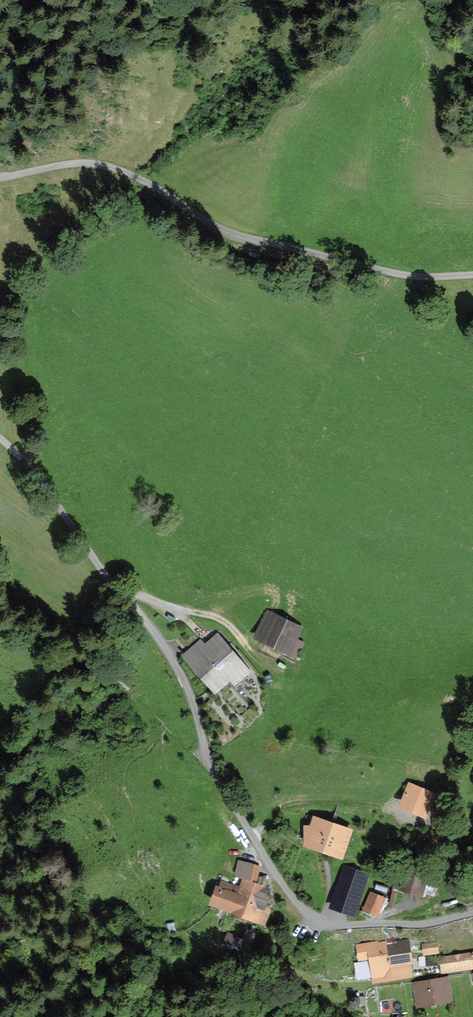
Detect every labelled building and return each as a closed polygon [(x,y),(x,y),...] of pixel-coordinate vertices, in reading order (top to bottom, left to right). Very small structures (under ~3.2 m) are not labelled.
[(289,654),(303,624),(265,606),(251,637),(289,654)] [(251,668),(216,630),(204,641),(200,636),(179,655),(215,694),(230,680),(233,684),(251,668)] [(246,721),(256,711),(250,705),(240,715),(246,721)] [(397,807),(425,818),(436,790),(408,779),(397,807)] [(342,859),(353,825),(311,812),(308,823),(302,821),(305,847),(342,859)] [(432,814),(433,827),(446,826),(445,813),(432,814)] [(253,878),(257,859),(236,854),(232,873),(253,878)] [(398,889),(420,896),(426,875),(404,869),(398,889)] [(366,877),(345,870),(332,909),(353,916),(366,877)] [(230,879),(227,887),(214,882),(206,905),(262,923),(269,901),(265,899),(270,885),(239,875),(237,881),(230,879)] [(378,916),(386,896),(369,889),(361,909),(378,916)] [(233,943),(238,933),(224,927),(220,937),(233,943)] [(415,977),(408,936),(399,937),(398,930),(384,933),(385,937),(392,981),(415,977)] [(373,984),(392,981),(385,937),(378,938),(378,936),(355,940),(358,961),(368,959),(373,984)] [(440,955),(440,953),(437,937),(421,940),(423,956),(426,956),(426,965),(440,965),(440,955)] [(472,969),(472,950),(440,955),(440,965),(441,974),(472,969)] [(454,1003),(448,974),(413,982),(418,1010),(454,1003)]
